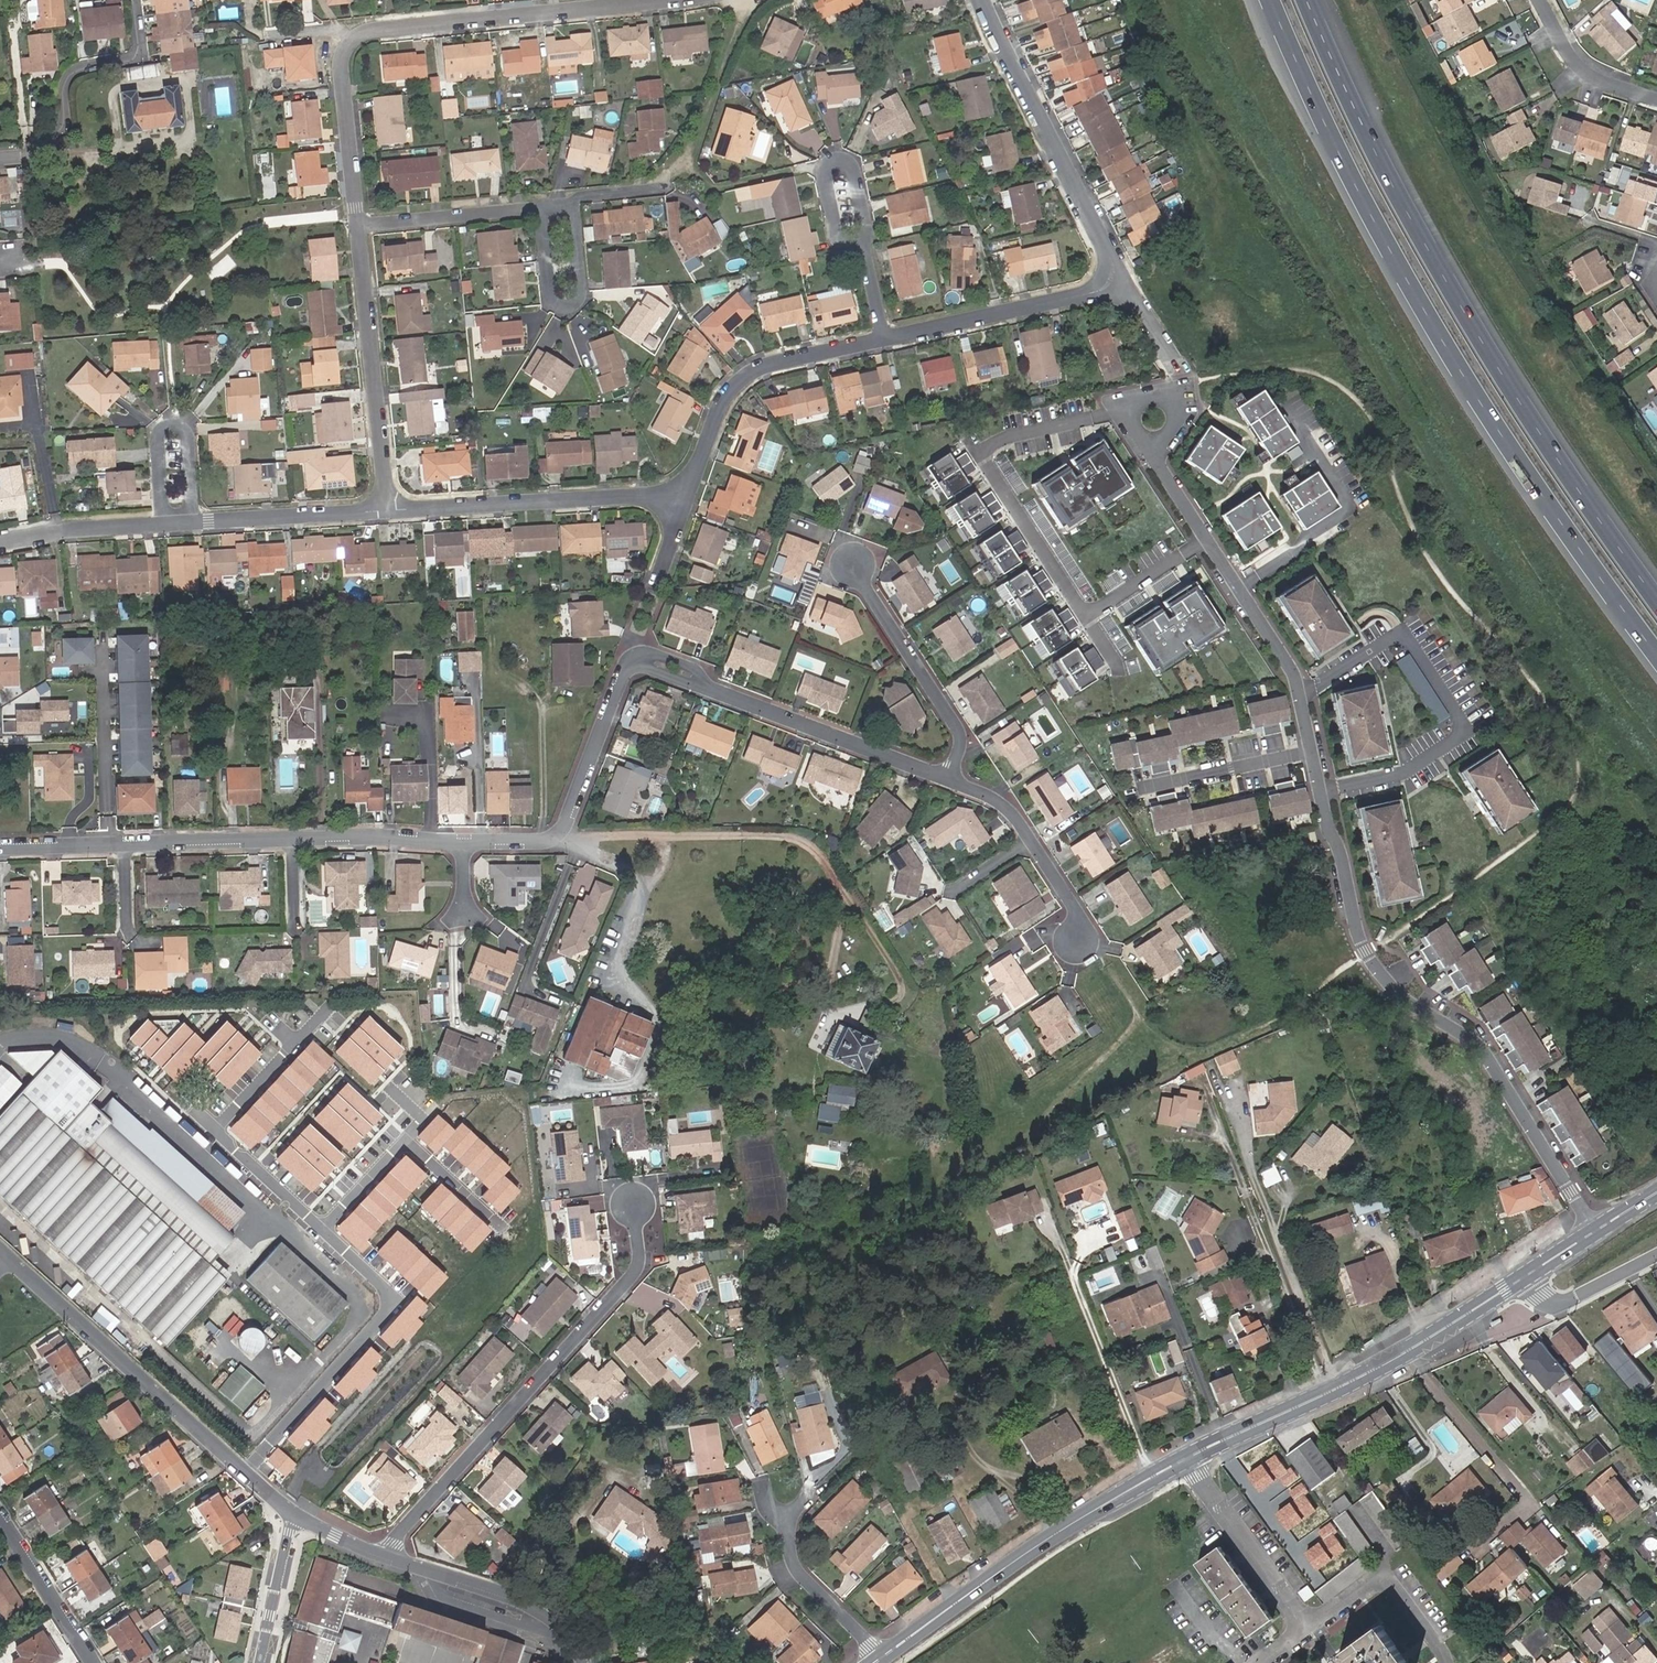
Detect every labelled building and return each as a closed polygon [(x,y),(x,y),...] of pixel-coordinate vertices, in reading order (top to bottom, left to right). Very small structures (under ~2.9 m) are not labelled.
[(37,20),(44,19),(44,29),(62,27),(60,0),(35,0),(37,20)] [(158,29),(162,55),(170,54),(173,72),(195,69),(192,51),(190,51),(184,0),(151,0),(151,1),(155,1),(156,6),(158,22),(161,22),(162,28),(158,29)] [(817,16),(859,0),(811,0),(817,16)] [(949,3),(948,0),(902,0),(905,12),(949,3)] [(1441,20),(1454,13),(1459,10),(1463,8),(1472,3),(1471,0),(1444,0),(1434,5),(1441,20)] [(79,5),(79,13),(92,11),(92,3),(79,5)] [(1592,32),(1603,45),(1617,61),(1635,45),(1609,17),(1611,15),(1604,7),(1591,19),(1597,27),(1592,32)] [(87,41),(105,40),(106,40),(110,39),(119,38),(124,38),(120,8),(92,11),(79,13),(82,42),(87,41)] [(1459,10),(1465,20),(1468,18),(1463,8),(1459,10)] [(1459,10),(1454,13),(1441,20),(1434,23),(1446,46),(1475,32),(1468,18),(1465,20),(1459,10)] [(782,58),(796,28),(775,18),(760,47),(782,58)] [(668,49),(686,47),(704,46),(702,21),(658,27),(660,50),(668,49)] [(629,48),(643,46),(647,46),(644,22),(635,23),(626,24),(621,25),(606,27),(608,51),(629,48)] [(554,37),(544,38),(546,63),(592,58),(589,28),(576,29),(577,34),(570,35),(554,37)] [(961,50),(961,45),(958,32),(935,36),(942,71),(968,66),(966,57),(963,57),(961,50)] [(1601,47),(1603,45),(1592,32),(1589,34),(1601,47)] [(51,68),(49,54),(47,35),(27,37),(29,58),(21,59),(22,74),(30,73),(30,71),(51,68)] [(521,49),(516,49),(502,51),(504,70),(540,66),(537,37),(520,38),(520,46),(521,49)] [(473,43),(472,41),(444,44),(447,68),(492,63),(491,42),(473,43)] [(1456,55),(1468,80),(1490,68),(1493,67),(1489,60),(1487,61),(1485,57),(1478,44),(1456,55)] [(300,67),(306,66),(304,45),(280,47),(283,78),(301,76),(300,67)] [(401,52),(383,54),(385,74),(425,72),(424,50),(415,51),(415,48),(400,50),(401,52)] [(52,54),(49,54),(51,68),(30,71),(30,73),(54,71),(52,54)] [(218,67),(217,55),(208,56),(209,68),(218,67)] [(1089,61),(1052,72),(1055,82),(1069,78),(1073,80),(1074,84),(1077,83),(1079,82),(1094,77),(1089,61)] [(131,76),(156,76),(156,65),(131,65),(131,76)] [(829,98),(843,96),(860,93),(858,71),(827,76),(825,70),(816,72),(819,96),(829,95),(829,98)] [(1490,98),(1515,85),(1507,70),(1482,83),(1490,98)] [(984,74),(958,79),(966,119),(993,113),(984,74)] [(1064,93),(1068,105),(1072,104),(1098,92),(1104,90),(1100,76),(1094,77),(1079,82),(1080,85),(1078,89),(1064,93)] [(657,78),(645,79),(647,96),(659,95),(657,78)] [(635,97),(647,96),(645,79),(633,80),(635,97)] [(790,129),(810,120),(791,79),(765,91),(774,111),(781,108),(790,129)] [(1499,115),(1523,102),(1515,85),(1490,98),(1499,115)] [(139,131),(167,128),(167,129),(182,127),(177,88),(163,89),(163,95),(162,95),(160,96),(158,98),(157,100),(158,102),(142,104),(142,103),(141,101),(139,99),(137,99),(135,99),(134,93),(120,94),(125,134),(140,133),(139,131)] [(397,90),(372,92),(375,127),(378,127),(379,139),(400,137),(397,90)] [(1083,128),(1110,116),(1104,104),(1098,92),(1072,104),(1077,115),(1083,128)] [(896,137),(913,129),(895,93),(879,101),(882,109),(873,113),(877,121),(868,125),(876,143),(894,134),(896,137)] [(316,113),(316,108),(315,95),(291,97),(295,136),(319,134),(316,113)] [(653,128),(657,128),(659,127),(657,107),(634,109),(636,130),(633,130),(634,140),(626,141),(627,155),(637,154),(636,152),(655,150),(654,135),(653,128)] [(738,159),(740,151),(745,136),(742,135),(743,131),(747,132),(753,115),(726,107),(712,150),(738,159)] [(1519,112),(1505,120),(1509,129),(1489,140),(1500,162),(1531,146),(1524,132),(1520,125),(1524,122),(1519,112)] [(1110,116),(1083,128),(1090,140),(1095,152),(1120,141),(1122,140),(1116,128),(1110,116)] [(512,119),(517,164),(544,161),(542,147),(542,142),(536,142),(534,117),(512,119)] [(1575,148),(1583,124),(1572,121),(1571,124),(1560,120),(1553,141),(1575,148)] [(1613,133),(1583,123),(1583,124),(1574,151),(1604,160),(1613,133)] [(1655,126),(1652,136),(1645,156),(1653,158),(1651,166),(1656,168),(1656,126),(1655,126)] [(1620,151),(1644,159),(1645,156),(1652,136),(1627,128),(1620,151)] [(564,153),(589,159),(594,160),(595,160),(603,162),(609,137),(590,132),(589,136),(569,130),(564,153)] [(745,136),(740,151),(747,153),(753,134),(747,132),(743,131),(742,135),(745,136)] [(988,135),(996,171),(1017,166),(1010,131),(988,135)] [(1526,131),(1524,132),(1531,146),(1533,144),(1526,131)] [(1095,152),(1093,152),(1100,165),(1106,178),(1109,176),(1115,188),(1121,200),(1119,201),(1125,214),(1132,227),(1156,214),(1150,202),(1143,188),(1147,187),(1140,175),(1134,163),(1132,164),(1126,152),(1120,141),(1095,152)] [(475,166),(475,168),(497,166),(495,147),(450,152),(452,174),(471,173),(471,169),(470,166),(475,166)] [(318,169),(317,165),(315,148),(294,151),(297,182),(325,179),(324,169),(318,169)] [(899,187),(923,181),(915,149),(891,154),(899,187)] [(405,178),(405,181),(427,179),(427,176),(435,175),(432,153),(385,158),(386,169),(388,180),(405,178)] [(1620,169),(1613,166),(1608,182),(1615,185),(1620,169)] [(1160,179),(1168,175),(1164,168),(1156,172),(1160,179)] [(799,214),(791,175),(768,180),(776,218),(799,214)] [(1536,178),(1527,204),(1541,209),(1566,217),(1569,208),(1555,204),(1561,186),(1536,178)] [(1042,218),(1038,202),(1036,203),(1034,191),(1035,190),(1036,190),(1034,182),(1009,187),(1017,223),(1023,222),(1024,227),(1038,224),(1037,219),(1042,218)] [(1654,205),(1656,196),(1656,188),(1639,182),(1634,198),(1636,199),(1645,202),(1654,205)] [(909,199),(924,196),(922,187),(907,190),(909,199)] [(907,190),(886,195),(893,226),(929,219),(924,196),(909,199),(907,190)] [(1645,202),(1636,199),(1634,198),(1624,195),(1620,207),(1619,206),(1614,221),(1615,221),(1636,228),(1641,215),(1641,214),(1645,202)] [(644,229),(642,207),(624,209),(605,211),(605,213),(594,215),(596,237),(607,235),(607,232),(644,229)] [(1156,214),(1132,227),(1126,230),(1132,242),(1153,231),(1159,219),(1156,214)] [(796,259),(814,255),(810,239),(810,238),(808,228),(806,217),(782,222),(791,261),(796,259)] [(676,236),(689,259),(722,240),(708,218),(676,236)] [(808,228),(810,238),(816,237),(815,226),(808,228)] [(501,265),(519,263),(518,256),(508,257),(507,254),(514,253),(513,246),(512,230),(484,232),(486,256),(488,266),(495,266),(501,265)] [(477,233),(481,267),(488,266),(486,256),(484,232),(477,233)] [(971,289),(971,271),(972,247),(969,247),(967,247),(967,236),(946,235),(946,248),(950,248),(950,288),(971,289)] [(310,263),(311,282),(336,280),(334,261),(331,261),(330,249),(333,248),(332,238),(307,240),(308,251),(311,250),(312,263),(310,263)] [(384,248),(385,259),(386,269),(411,266),(412,273),(435,271),(433,254),(422,255),(424,259),(420,259),(419,243),(401,244),(401,246),(384,248)] [(921,291),(912,243),(889,248),(900,296),(921,291)] [(1023,270),(1041,266),(1056,263),(1051,243),(1019,250),(1018,247),(1003,251),(1009,275),(1024,272),(1023,270)] [(517,246),(513,246),(514,253),(507,254),(508,257),(518,256),(517,246)] [(604,252),(606,289),(630,287),(628,250),(604,252)] [(1573,281),(1581,295),(1607,282),(1600,269),(1597,270),(1593,264),(1596,262),(1592,255),(1567,268),(1568,272),(1557,278),(1562,287),(1573,281)] [(1593,264),(1597,270),(1600,269),(1602,267),(1599,260),(1596,262),(1593,264)] [(522,283),(521,263),(519,263),(501,265),(495,266),(498,288),(503,287),(504,297),(527,295),(526,283),(522,283)] [(1618,281),(1623,290),(1631,285),(1626,277),(1618,281)] [(742,317),(751,309),(745,284),(727,300),(713,312),(706,318),(698,325),(720,350),(731,341),(724,333),(742,317)] [(332,336),(339,336),(338,326),(334,326),(331,289),(306,291),(309,324),(310,339),(311,338),(332,336)] [(806,302),(811,327),(839,321),(838,317),(852,313),(848,293),(806,302)] [(401,313),(402,333),(428,330),(427,315),(419,316),(417,294),(394,296),(396,314),(401,313)] [(762,327),(775,324),(794,320),(794,322),(803,320),(797,295),(756,304),(762,327)] [(638,303),(618,332),(638,345),(657,316),(661,319),(668,309),(651,297),(648,297),(642,306),(638,303)] [(1604,316),(1624,347),(1644,332),(1639,325),(1623,302),(1604,316)] [(692,317),(698,325),(706,318),(713,312),(706,304),(692,317)] [(1576,315),(1585,330),(1600,321),(1590,306),(1576,315)] [(497,345),(498,347),(521,345),(519,321),(491,324),(490,316),(473,317),(474,327),(478,326),(480,347),(497,345)] [(1048,365),(1052,364),(1045,328),(1019,333),(1029,381),(1051,377),(1048,365)] [(34,342),(41,341),(40,331),(33,331),(34,342)] [(1106,358),(1113,356),(1104,331),(1085,338),(1099,379),(1114,374),(1111,364),(1109,365),(1106,358)] [(646,334),(643,345),(657,350),(661,338),(646,334)] [(626,369),(613,335),(591,343),(604,377),(600,378),(605,393),(628,385),(621,370),(626,369)] [(310,339),(312,367),(310,368),(311,384),(333,383),(332,365),(335,365),(332,336),(311,338),(311,341),(310,339)] [(424,382),(420,337),(393,340),(394,349),(397,348),(401,384),(424,382)] [(694,368),(699,359),(704,351),(684,340),(666,372),(686,383),(692,373),(694,368)] [(114,367),(149,365),(150,368),(159,367),(157,350),(148,351),(148,341),(112,344),(114,367)] [(197,362),(208,362),(205,345),(185,347),(188,371),(198,371),(197,362)] [(255,347),(256,368),(270,367),(269,346),(255,347)] [(557,364),(559,360),(540,348),(526,370),(550,385),(560,391),(571,373),(557,364)] [(1000,348),(985,351),(970,354),(970,351),(960,354),(966,381),(987,376),(1005,372),(1000,348)] [(1622,368),(1634,360),(1627,350),(1615,359),(1622,368)] [(7,370),(34,368),(32,353),(5,356),(7,370)] [(1115,362),(1113,356),(1106,358),(1109,365),(1111,364),(1115,362)] [(951,364),(949,358),(941,360),(943,366),(951,364)] [(560,361),(559,360),(557,364),(571,373),(573,369),(560,361)] [(943,366),(941,360),(919,365),(924,387),(954,380),(954,378),(951,364),(943,366)] [(209,370),(208,362),(197,362),(198,371),(209,370)] [(122,395),(130,386),(114,372),(107,380),(89,363),(70,383),(87,400),(92,394),(107,407),(114,400),(120,393),(122,395)] [(893,392),(887,365),(875,367),(875,371),(858,374),(862,393),(863,396),(880,392),(880,394),(893,392)] [(858,374),(858,372),(852,373),(839,376),(838,372),(831,374),(835,393),(842,391),(843,398),(862,393),(858,374)] [(243,410),(243,419),(260,418),(256,376),(230,378),(231,389),(235,388),(237,411),(243,410)] [(987,380),(987,376),(966,381),(967,384),(987,380)] [(15,407),(13,387),(19,387),(18,377),(0,379),(0,412),(1,417),(16,415),(15,407)] [(672,388),(659,381),(656,386),(669,393),(672,388)] [(788,393),(820,386),(820,384),(787,391),(788,393)] [(826,410),(820,386),(788,393),(793,417),(826,410)] [(1258,387),(1232,404),(1265,457),(1292,440),(1258,387)] [(440,389),(399,393),(400,403),(404,402),(406,422),(410,422),(412,436),(433,434),(432,423),(429,400),(441,399),(440,389)] [(689,409),(694,400),(677,391),(673,398),(670,397),(651,428),(673,442),(677,434),(674,432),(679,425),(689,409)] [(116,402),(122,395),(120,393),(114,400),(116,402)] [(92,394),(87,400),(101,414),(107,407),(92,394)] [(313,406),(311,394),(293,395),(295,408),(313,406)] [(344,411),(346,411),(346,403),(320,406),(323,442),(346,439),(344,411)] [(967,418),(978,416),(976,407),(965,409),(967,418)] [(692,411),(689,409),(679,425),(682,427),(692,411)] [(826,412),(826,410),(793,417),(793,419),(826,412)] [(731,466),(748,472),(767,423),(743,414),(737,431),(743,433),(734,456),(731,466)] [(432,423),(433,434),(444,433),(445,431),(445,423),(443,422),(432,423)] [(1238,447),(1203,423),(1179,457),(1215,481),(1238,447)] [(214,449),(215,465),(232,464),(236,464),(241,464),(238,431),(214,433),(214,449)] [(614,458),(619,458),(634,457),(633,437),(620,437),(619,431),(612,432),(612,434),(595,435),(597,470),(606,469),(606,465),(614,464),(614,458)] [(93,460),(93,471),(106,470),(113,470),(111,437),(92,438),(92,439),(68,440),(70,461),(93,460)] [(765,437),(757,459),(773,465),(780,443),(765,437)] [(589,439),(546,442),(548,471),(557,470),(557,463),(561,463),(590,461),(589,439)] [(1095,439),(1089,443),(1101,461),(1107,457),(1095,439)] [(1057,463),(1031,480),(1043,498),(1037,502),(1055,528),(1068,519),(1072,524),(1078,520),(1074,515),(1086,507),(1081,499),(1087,495),(1092,503),(1105,494),(1109,499),(1115,496),(1111,490),(1123,482),(1107,457),(1101,461),(1089,443),(1087,444),(1063,459),(1073,473),(1066,477),(1057,463)] [(511,473),(511,476),(524,475),(522,446),(512,446),(513,453),(482,454),(484,478),(496,477),(496,474),(511,473)] [(285,462),(285,463),(301,462),(303,482),(322,480),(323,487),(350,484),(346,457),(320,459),(319,450),(324,450),(324,447),(284,451),(285,462)] [(443,474),(465,472),(463,450),(461,450),(450,451),(420,454),(423,480),(443,478),(443,474)] [(854,453),(850,466),(864,470),(868,458),(854,453)] [(946,500),(963,489),(958,481),(976,470),(965,453),(947,465),(942,457),(926,468),(946,500)] [(728,455),(725,464),(731,466),(734,456),(728,455)] [(848,477),(839,457),(806,471),(815,492),(848,477)] [(236,464),(239,493),(260,492),(260,479),(259,463),(241,464),(236,464)] [(19,466),(0,470),(0,483),(1,488),(0,489),(0,510),(1,510),(4,507),(7,506),(7,509),(16,507),(17,509),(27,508),(19,466)] [(1333,504),(1310,468),(1275,491),(1299,527),(1333,504)] [(132,491),(130,469),(113,470),(106,470),(107,492),(120,492),(122,499),(137,498),(137,490),(132,491)] [(725,496),(718,493),(715,502),(711,501),(708,509),(723,515),(726,507),(740,512),(752,483),(737,477),(732,476),(727,491),(725,496)] [(267,478),(260,479),(260,492),(268,492),(267,478)] [(322,480),(303,482),(304,489),(323,487),(322,480)] [(1025,483),(1037,502),(1043,498),(1031,480),(1025,483)] [(867,481),(859,507),(867,509),(868,507),(893,514),(900,490),(867,481)] [(1127,488),(1123,482),(1111,490),(1115,496),(1127,488)] [(1275,525),(1252,489),(1217,512),(1241,548),(1275,525)] [(970,540),(987,529),(982,522),(1000,510),(989,493),(971,505),(966,497),(949,508),(970,540)] [(1109,499),(1105,494),(1092,503),(1096,508),(1109,499)] [(916,533),(922,512),(899,505),(892,526),(916,533)] [(1090,513),(1086,507),(1074,515),(1078,520),(1090,513)] [(1058,533),(1072,524),(1068,519),(1055,528),(1058,533)] [(603,529),(597,530),(597,547),(604,546),(605,549),(624,549),(640,548),(638,523),(621,524),(613,525),(603,526),(603,529)] [(715,564),(726,531),(704,523),(693,556),(715,564)] [(554,547),(553,524),(510,527),(510,531),(511,549),(554,547)] [(561,551),(598,550),(597,547),(597,530),(596,524),(560,526),(561,551)] [(466,529),(467,556),(511,553),(511,549),(510,531),(502,531),(502,527),(484,528),(484,531),(480,531),(480,528),(466,529)] [(434,556),(462,555),(461,532),(432,533),(434,556)] [(996,579),(1013,568),(1008,560),(1026,549),(1015,532),(997,544),(992,536),(975,547),(996,579)] [(812,562),(818,546),(787,534),(780,552),(788,554),(780,574),(798,580),(806,560),(812,562)] [(336,537),(336,547),(344,546),(346,572),(363,571),(363,567),(377,566),(375,545),(355,546),(354,536),(336,537)] [(294,561),(337,559),(336,547),(336,537),(324,538),(307,539),(293,539),(294,561)] [(249,541),(249,542),(249,557),(258,557),(259,566),(270,565),(288,565),(286,542),(258,543),(258,540),(249,541)] [(239,558),(249,557),(249,542),(238,542),(238,547),(211,549),(213,571),(239,570),(239,558)] [(380,545),(381,569),(417,567),(415,543),(406,544),(400,544),(380,545)] [(173,572),(176,572),(175,552),(196,550),(196,547),(195,544),(172,545),(173,572)] [(197,564),(206,563),(205,546),(196,547),(196,550),(175,552),(176,572),(177,586),(198,584),(197,564)] [(624,549),(605,549),(605,557),(624,556),(624,549)] [(80,578),(117,576),(117,575),(117,558),(116,554),(100,555),(78,556),(79,562),(80,578)] [(886,580),(907,612),(927,599),(906,567),(912,563),(905,554),(891,563),(898,573),(886,580)] [(463,562),(462,555),(434,556),(434,564),(463,562)] [(117,576),(118,581),(150,580),(151,588),(162,587),(161,556),(149,557),(132,558),(117,558),(117,575),(117,576)] [(20,566),(23,588),(56,585),(54,559),(36,561),(37,565),(20,566)] [(693,563),(690,576),(713,582),(717,570),(693,563)] [(819,568),(805,565),(797,599),(811,602),(819,568)] [(16,593),(15,568),(0,569),(0,594),(16,593)] [(1020,618),(1037,607),(1032,599),(1050,588),(1038,571),(1021,582),(1016,575),(999,586),(1020,618)] [(1312,579),(1307,571),(1304,573),(1309,582),(1312,579)] [(1309,582),(1304,573),(1275,593),(1280,601),(1276,603),(1286,617),(1289,615),(1295,623),(1291,625),(1307,649),(1310,646),(1315,654),(1344,635),(1339,627),(1343,625),(1312,579),(1309,582)] [(285,599),(296,599),(295,578),(284,579),(285,599)] [(1191,580),(1185,584),(1197,602),(1202,598),(1191,580)] [(1152,604),(1126,621),(1139,639),(1133,643),(1150,669),(1164,659),(1168,665),(1173,661),(1170,656),(1181,648),(1176,640),(1183,636),(1188,644),(1201,635),(1205,640),(1211,637),(1207,631),(1219,623),(1202,598),(1197,602),(1185,584),(1159,600),(1168,614),(1162,618),(1152,604)] [(776,585),(774,595),(794,601),(796,590),(776,585)] [(1280,601),(1275,593),(1271,595),(1276,603),(1280,601)] [(44,609),(59,608),(58,594),(43,596),(44,609)] [(338,594),(339,608),(353,607),(352,602),(345,603),(345,594),(338,594)] [(851,611),(816,598),(809,618),(836,628),(842,642),(861,633),(851,611)] [(609,636),(608,623),(603,624),(603,616),(602,600),(568,602),(568,618),(571,618),(571,625),(572,638),(603,637),(609,636)] [(714,623),(674,607),(665,630),(704,646),(714,623)] [(118,608),(105,609),(106,620),(118,620),(118,608)] [(456,612),(457,641),(473,640),(473,611),(456,612)] [(1043,659),(1060,648),(1055,641),(1073,629),(1061,612),(1044,624),(1039,617),(1022,628),(1043,659)] [(950,614),(928,628),(933,636),(935,635),(950,658),(970,645),(950,614)] [(1286,617),(1291,625),(1295,623),(1289,615),(1286,617)] [(1121,624),(1133,643),(1139,639),(1126,621),(1121,624)] [(1223,629),(1219,623),(1207,631),(1211,637),(1223,629)] [(1344,635),(1348,633),(1343,625),(1339,627),(1344,635)] [(1205,640),(1201,635),(1188,644),(1191,649),(1205,640)] [(146,636),(115,637),(118,780),(150,779),(146,636)] [(1016,646),(1009,636),(994,646),(1000,656),(1016,646)] [(95,638),(63,638),(63,664),(95,664),(95,638)] [(736,638),(726,666),(736,670),(737,665),(738,663),(752,668),(751,671),(769,677),(777,654),(736,638)] [(1043,659),(1034,645),(1028,649),(1037,663),(1043,659)] [(1312,657),(1315,654),(1310,646),(1307,649),(1312,657)] [(558,665),(559,686),(590,685),(590,669),(579,670),(579,647),(551,648),(551,665),(558,665)] [(1185,654),(1181,648),(1170,656),(1173,661),(1185,654)] [(1070,696),(1087,685),(1082,678),(1100,667),(1088,649),(1071,661),(1066,654),(1049,665),(1070,696)] [(1408,653),(1396,661),(1436,723),(1449,715),(1408,653)] [(481,669),(481,655),(464,656),(464,670),(481,669)] [(15,687),(14,657),(0,657),(0,687),(15,687)] [(395,701),(419,700),(419,674),(427,674),(427,658),(397,659),(397,679),(395,679),(395,701)] [(1154,674),(1168,665),(1164,659),(1150,669),(1154,674)] [(226,688),(226,663),(218,663),(219,671),(220,671),(221,688),(226,688)] [(324,680),(324,666),(308,667),(309,681),(324,680)] [(997,710),(974,673),(955,685),(980,721),(997,710)] [(845,691),(803,676),(796,695),(807,699),(806,702),(837,714),(845,691)] [(918,710),(902,686),(882,700),(889,711),(887,712),(900,731),(916,720),(918,710)] [(1367,688),(1333,696),(1335,706),(1331,707),(1338,733),(1342,732),(1344,741),(1340,742),(1344,759),(1348,758),(1350,768),(1384,760),(1382,750),(1386,749),(1374,697),(1370,698),(1367,688)] [(279,690),(280,718),(286,718),(286,738),(314,737),(313,717),(304,717),(303,705),(313,705),(312,689),(279,690)] [(633,720),(629,729),(656,739),(671,699),(647,690),(644,697),(646,701),(644,705),(641,707),(635,721),(633,720)] [(16,720),(1,720),(2,734),(37,733),(36,721),(67,721),(66,695),(40,695),(40,712),(16,713),(16,720)] [(1264,698),(1272,731),(1281,729),(1279,721),(1287,719),(1281,695),(1264,698)] [(1264,698),(1246,702),(1252,727),(1261,725),(1263,733),(1272,731),(1264,698)] [(440,706),(436,706),(436,718),(445,718),(446,742),(473,742),(473,707),(453,708),(453,699),(440,700),(440,706)] [(1231,705),(1215,709),(1220,733),(1236,730),(1231,705)] [(1215,709),(1199,712),(1204,737),(1220,733),(1215,709)] [(1199,712),(1183,716),(1188,740),(1204,737),(1199,712)] [(703,720),(692,716),(682,743),(723,758),(732,735),(701,724),(703,720)] [(1183,716),(1166,719),(1172,744),(1188,740),(1183,716)] [(1009,721),(988,734),(993,742),(996,740),(1015,769),(1033,757),(1009,721)] [(1152,737),(1159,771),(1169,769),(1167,759),(1176,758),(1172,744),(1170,733),(1152,737)] [(1107,743),(1112,768),(1129,765),(1129,767),(1139,765),(1133,741),(1132,735),(1122,737),(1123,740),(1107,743)] [(765,743),(749,737),(741,758),(757,764),(760,772),(775,777),(782,774),(784,769),(791,772),(797,758),(764,746),(765,743)] [(1152,737),(1133,741),(1139,765),(1148,763),(1150,773),(1159,771),(1152,737)] [(182,743),(173,743),(173,756),(182,756),(182,743)] [(1501,757),(1497,748),(1493,750),(1498,759),(1501,757)] [(1493,750),(1462,768),(1467,776),(1464,778),(1490,825),(1494,823),(1499,832),(1529,815),(1524,806),(1528,804),(1520,789),(1516,791),(1511,781),(1514,779),(1501,757),(1498,759),(1493,750)] [(70,755),(33,757),(33,767),(44,767),(46,798),(72,797),(70,755)] [(656,765),(653,774),(663,778),(670,760),(665,758),(661,767),(656,765)] [(819,762),(808,758),(799,783),(809,787),(810,784),(848,799),(858,774),(820,759),(819,762)] [(346,803),(369,802),(369,811),(383,810),(383,791),(369,792),(368,773),(359,773),(359,761),(345,761),(346,803)] [(393,802),(426,801),(425,768),(392,769),(393,802)] [(1462,768),(1459,770),(1464,778),(1467,776),(1462,768)] [(620,779),(615,777),(611,789),(612,792),(610,796),(607,798),(603,810),(625,818),(636,789),(640,777),(623,771),(620,779)] [(1042,772),(1023,785),(1034,801),(1037,802),(1038,805),(1038,808),(1049,825),(1068,813),(1042,772)] [(507,776),(484,777),(485,817),(494,817),(495,814),(499,814),(499,817),(508,817),(507,814),(507,784),(507,776)] [(236,805),(260,805),(260,782),(238,782),(238,777),(226,777),(226,805),(236,805)] [(646,780),(640,777),(636,789),(642,791),(646,780)] [(1284,780),(1291,814),(1309,810),(1304,786),(1295,788),(1293,779),(1284,780)] [(1520,789),(1514,779),(1511,781),(1516,791),(1520,789)] [(1274,818),(1291,814),(1284,780),(1275,783),(1277,792),(1269,794),(1274,818)] [(1067,801),(1075,796),(1067,781),(1059,786),(1067,801)] [(174,796),(174,814),(197,814),(198,802),(206,802),(206,795),(188,795),(188,784),(174,785),(174,796)] [(529,784),(507,784),(507,814),(530,813),(529,784)] [(465,786),(437,787),(438,816),(466,815),(465,786)] [(153,787),(120,788),(120,813),(154,811),(153,787)] [(1174,790),(1164,792),(1171,826),(1190,822),(1187,813),(1184,797),(1175,799),(1174,790)] [(1171,826),(1164,792),(1155,794),(1157,804),(1147,806),(1153,831),(1171,826)] [(652,796),(651,813),(661,814),(662,797),(652,796)] [(1252,797),(1236,801),(1241,825),(1257,822),(1252,797)] [(897,812),(881,798),(851,831),(868,845),(885,826),(892,832),(908,814),(901,808),(897,812)] [(1236,801),(1220,805),(1225,829),(1241,825),(1236,801)] [(1395,803),(1361,811),(1363,821),(1359,822),(1367,854),(1371,853),(1376,874),(1372,875),(1377,900),(1381,899),(1384,909),(1418,901),(1415,891),(1419,890),(1401,812),(1397,813),(1395,803)] [(1529,815),(1533,812),(1528,804),(1524,806),(1529,815)] [(1220,805),(1203,808),(1209,832),(1225,829),(1220,805)] [(954,808),(923,829),(935,847),(952,835),(952,833),(957,830),(959,830),(971,848),(986,837),(968,811),(963,814),(957,813),(954,808)] [(1203,808),(1187,812),(1190,822),(1193,836),(1209,832),(1203,808)] [(1490,825),(1495,834),(1499,832),(1494,823),(1490,825)] [(1090,833),(1069,846),(1073,854),(1076,853),(1091,876),(1110,864),(1090,833)] [(905,844),(887,856),(897,871),(893,891),(913,895),(920,867),(905,844)] [(1371,853),(1367,854),(1372,875),(1376,874),(1371,853)] [(366,864),(327,865),(328,887),(337,886),(338,886),(340,888),(340,894),(338,896),(337,896),(338,910),(359,909),(358,886),(366,886),(366,864)] [(421,867),(397,867),(398,898),(390,899),(391,914),(399,914),(399,905),(419,904),(419,892),(419,885),(422,884),(421,867)] [(541,867),(492,868),(492,879),(496,879),(496,887),(499,889),(499,894),(496,894),(497,902),(502,907),(519,907),(519,890),(541,889),(541,867)] [(1162,888),(1171,882),(1163,868),(1153,875),(1162,888)] [(989,885),(1012,920),(1039,902),(1034,895),(1031,897),(1028,891),(1026,892),(1022,886),(1024,885),(1014,869),(989,885)] [(221,875),(222,899),(222,911),(244,911),(243,898),(260,898),(260,871),(250,871),(250,874),(221,875)] [(1152,914),(1126,875),(1106,888),(1132,927),(1152,914)] [(158,880),(148,880),(149,909),(163,909),(166,906),(180,905),(182,908),(200,907),(199,884),(185,884),(182,887),(178,887),(175,885),(158,885),(158,880)] [(567,956),(588,948),(589,945),(586,940),(588,936),(593,935),(598,924),(595,918),(597,914),(603,912),(613,887),(594,880),(589,895),(585,893),(582,901),(582,904),(574,905),(567,921),(569,924),(569,926),(565,927),(559,943),(562,944),(558,952),(567,956)] [(7,890),(7,907),(7,912),(7,923),(32,923),(32,884),(13,885),(13,890),(7,890)] [(64,889),(55,889),(56,906),(65,905),(65,908),(92,908),(92,905),(101,905),(101,888),(92,888),(92,886),(64,886),(64,889)] [(906,909),(910,915),(928,904),(924,898),(906,909)] [(949,958),(970,942),(960,927),(958,929),(947,913),(942,916),(936,907),(922,916),(949,958)] [(1180,915),(1175,908),(1157,920),(1162,927),(1180,915)] [(378,920),(365,920),(366,929),(378,929),(378,920)] [(1167,925),(1133,949),(1137,956),(1140,954),(1142,957),(1146,958),(1148,961),(1148,965),(1155,977),(1172,966),(1166,957),(1168,949),(1179,942),(1167,925)] [(1427,947),(1420,951),(1425,960),(1452,942),(1443,928),(1423,941),(1427,947)] [(349,934),(321,935),(322,957),(328,957),(330,957),(330,960),(328,960),(328,978),(350,978),(349,934)] [(187,940),(166,940),(166,955),(166,957),(162,957),(162,955),(137,955),(138,990),(167,989),(166,972),(170,969),(187,968),(187,940)] [(397,942),(390,965),(430,978),(438,951),(430,949),(428,954),(411,949),(412,947),(397,942)] [(1452,942),(1425,960),(1430,966),(1437,962),(1442,970),(1451,965),(1462,958),(1452,942)] [(481,946),(472,971),(483,976),(486,983),(506,990),(519,955),(508,951),(506,956),(505,957),(500,955),(499,953),(481,946)] [(22,957),(8,957),(8,984),(11,987),(33,987),(33,948),(22,948),(22,957)] [(8,949),(8,957),(22,957),(22,948),(8,949)] [(582,960),(588,948),(567,956),(579,961),(582,960)] [(1177,963),(1168,949),(1166,957),(1172,966),(1177,963)] [(250,952),(238,975),(256,985),(262,973),(292,973),(291,951),(268,952),(266,955),(262,954),(260,952),(250,952)] [(1462,958),(1451,965),(1455,973),(1447,977),(1453,986),(1481,968),(1471,952),(1462,958)] [(115,954),(73,955),(74,979),(115,977),(115,954)] [(1009,955),(989,968),(997,981),(1005,992),(1015,1008),(1035,994),(1024,978),(1021,977),(1020,974),(1020,971),(1009,955)] [(1481,968),(1453,986),(1457,993),(1465,988),(1470,997),(1491,983),(1481,968)] [(472,971),(470,977),(486,983),(483,976),(472,971)] [(378,977),(370,978),(370,986),(378,985),(378,977)] [(1005,992),(997,981),(990,987),(997,998),(1005,992)] [(530,996),(517,991),(507,1019),(541,1032),(535,1045),(548,1050),(564,1007),(531,994),(530,996)] [(576,1008),(581,996),(573,993),(568,1006),(576,1008)] [(1054,997),(1031,1013),(1047,1038),(1054,1048),(1072,1036),(1061,1021),(1059,1017),(1062,1016),(1065,1013),(1054,997)] [(581,1041),(571,1064),(601,1077),(625,1087),(631,1072),(650,1026),(588,999),(572,1037),(581,1041)] [(1489,1034),(1514,1017),(1510,1010),(1507,1012),(1498,1000),(1478,1012),(1486,1025),(1484,1026),(1489,1034)] [(420,1009),(422,1025),(430,1024),(428,1008),(420,1009)] [(1514,1017),(1489,1034),(1495,1042),(1502,1037),(1507,1044),(1527,1031),(1517,1016),(1514,1017)] [(368,1017),(334,1051),(369,1085),(378,1076),(403,1051),(368,1017)] [(147,1023),(129,1041),(174,1084),(196,1061),(228,1092),(263,1056),(226,1021),(204,1045),(182,1024),(166,1041),(147,1023)] [(823,1054),(862,1072),(877,1042),(875,1041),(877,1038),(867,1033),(866,1037),(845,1027),(846,1023),(842,1021),(840,1025),(838,1024),(823,1054)] [(490,1063),(497,1045),(476,1037),(475,1041),(467,1038),(464,1039),(459,1038),(456,1034),(448,1031),(439,1054),(452,1059),(451,1062),(464,1066),(466,1061),(478,1065),(480,1059),(490,1063)] [(1527,1031),(1507,1044),(1512,1052),(1505,1058),(1509,1065),(1537,1047),(1527,1031)] [(562,1060),(571,1064),(581,1041),(572,1037),(562,1060)] [(1047,1038),(1042,1042),(1049,1051),(1054,1048),(1047,1038)] [(311,1041),(229,1127),(254,1150),(335,1064),(311,1041)] [(1537,1047),(1509,1065),(1515,1073),(1522,1068),(1527,1075),(1547,1062),(1537,1047)] [(19,1094),(0,1115),(0,1196),(154,1336),(152,1338),(159,1346),(162,1343),(165,1345),(223,1281),(63,1135),(74,1124),(90,1107),(87,1104),(102,1087),(59,1050),(19,1094)] [(1242,1069),(1234,1052),(1217,1060),(1225,1077),(1242,1069)] [(1203,1063),(1187,1071),(1190,1077),(1206,1069),(1203,1063)] [(19,1078),(0,1064),(0,1105),(19,1078)] [(1254,1108),(1256,1130),(1277,1127),(1293,1107),(1290,1079),(1268,1081),(1270,1100),(1265,1106),(1254,1108)] [(846,1103),(848,1085),(829,1082),(826,1100),(846,1103)] [(344,1084),(274,1158),(310,1193),(381,1118),(344,1084)] [(98,1097),(105,1104),(113,1096),(106,1089),(98,1097)] [(1195,1110),(1197,1101),(1198,1094),(1181,1090),(1179,1098),(1172,1097),(1172,1100),(1162,1098),(1157,1123),(1172,1126),(1174,1119),(1179,1119),(1197,1123),(1200,1111),(1195,1110)] [(1537,1108),(1542,1116),(1550,1111),(1555,1118),(1575,1105),(1565,1090),(1537,1108)] [(105,1104),(96,1113),(230,1237),(248,1219),(113,1096),(105,1104)] [(820,1102),(818,1118),(839,1120),(841,1104),(820,1102)] [(600,1109),(603,1125),(620,1123),(623,1150),(646,1147),(641,1104),(600,1109)] [(1575,1105),(1555,1118),(1559,1126),(1552,1131),(1556,1139),(1584,1121),(1575,1105)] [(90,1107),(74,1124),(233,1271),(248,1254),(230,1237),(96,1113),(90,1107)] [(554,1119),(574,1118),(574,1109),(553,1110),(554,1119)] [(433,1118),(415,1137),(432,1153),(440,1145),(488,1190),(479,1199),(497,1216),(520,1193),(502,1177),(509,1170),(460,1124),(450,1134),(433,1118)] [(1584,1121),(1556,1139),(1562,1146),(1569,1142),(1574,1149),(1594,1136),(1584,1121)] [(1352,1140),(1330,1123),(1319,1137),(1311,1148),(1304,1142),(1290,1158),(1299,1165),(1302,1161),(1322,1179),(1352,1140)] [(74,1124),(63,1135),(223,1281),(233,1271),(74,1124)] [(577,1143),(575,1128),(551,1131),(553,1148),(556,1150),(558,1164),(555,1167),(557,1182),(584,1179),(583,1170),(580,1170),(578,1152),(575,1150),(574,1146),(577,1143)] [(709,1130),(668,1134),(671,1157),(690,1155),(692,1152),(695,1152),(698,1154),(711,1152),(712,1160),(721,1159),(719,1142),(711,1142),(709,1130)] [(1312,1132),(1304,1142),(1311,1148),(1319,1137),(1312,1132)] [(1594,1136),(1574,1149),(1579,1156),(1571,1162),(1577,1170),(1605,1152),(1594,1136)] [(404,1156),(338,1228),(362,1250),(428,1178),(404,1156)] [(1258,1172),(1264,1187),(1281,1180),(1270,1158),(1258,1172)] [(1054,1182),(1063,1208),(1081,1200),(1090,1204),(1099,1201),(1103,1193),(1108,1191),(1098,1166),(1054,1182)] [(1535,1177),(1543,1173),(1540,1169),(1531,1172),(1535,1177)] [(1555,1192),(1543,1173),(1535,1177),(1546,1197),(1555,1192)] [(1534,1182),(1511,1189),(1508,1180),(1497,1183),(1506,1212),(1523,1206),(1523,1208),(1540,1203),(1534,1182)] [(491,1233),(440,1185),(420,1206),(471,1254),(491,1233)] [(993,1230),(1011,1223),(1012,1226),(1034,1218),(1033,1215),(1043,1212),(1036,1188),(985,1206),(993,1230)] [(712,1191),(676,1196),(679,1217),(682,1217),(683,1220),(680,1220),(682,1232),(696,1229),(701,1228),(703,1228),(700,1214),(715,1212),(712,1191)] [(1381,1196),(1354,1199),(1356,1211),(1383,1208),(1381,1196)] [(1183,1219),(1190,1223),(1203,1203),(1195,1199),(1183,1219)] [(544,1210),(551,1208),(550,1200),(543,1200),(544,1210)] [(1204,1273),(1225,1263),(1227,1262),(1222,1250),(1218,1252),(1210,1233),(1207,1232),(1209,1227),(1212,1229),(1221,1214),(1203,1203),(1190,1223),(1185,1232),(1198,1260),(1204,1273)] [(582,1204),(560,1206),(564,1237),(567,1236),(570,1260),(573,1259),(579,1258),(590,1257),(593,1257),(592,1244),(589,1242),(589,1239),(591,1236),(588,1213),(583,1213),(582,1204)] [(1115,1216),(1124,1241),(1140,1234),(1131,1209),(1115,1216)] [(1315,1243),(1344,1233),(1338,1215),(1309,1225),(1315,1243)] [(696,1229),(687,1231),(688,1239),(702,1237),(701,1228),(696,1229)] [(424,1255),(398,1231),(377,1253),(428,1301),(449,1279),(424,1255)] [(1462,1233),(1426,1244),(1432,1268),(1469,1257),(1462,1233)] [(281,1240),(244,1280),(311,1341),(347,1301),(281,1240)] [(1158,1243),(1144,1248),(1152,1269),(1165,1264),(1158,1243)] [(1370,1272),(1350,1278),(1358,1305),(1394,1294),(1382,1253),(1366,1258),(1370,1272)] [(1366,1258),(1345,1264),(1350,1278),(1370,1272),(1366,1258)] [(1207,1278),(1228,1269),(1225,1263),(1204,1273),(1207,1278)] [(680,1276),(671,1296),(678,1300),(688,1311),(696,1293),(712,1288),(705,1267),(680,1276)] [(1398,1269),(1402,1281),(1408,1279),(1404,1267),(1398,1269)] [(1240,1271),(1208,1284),(1214,1298),(1227,1292),(1232,1305),(1251,1298),(1240,1271)] [(555,1278),(539,1296),(539,1300),(536,1303),(532,1303),(518,1319),(535,1336),(549,1321),(548,1317),(557,1307),(561,1307),(567,1301),(569,1303),(575,1296),(555,1278)] [(1155,1286),(1121,1300),(1122,1304),(1111,1308),(1117,1322),(1113,1324),(1117,1335),(1122,1333),(1130,1330),(1135,1328),(1134,1325),(1143,1321),(1145,1324),(1145,1327),(1146,1326),(1168,1318),(1155,1286)] [(1625,1340),(1621,1342),(1626,1349),(1630,1347),(1635,1353),(1656,1337),(1656,1322),(1635,1290),(1603,1311),(1625,1340)] [(537,1295),(530,1302),(532,1303),(536,1303),(539,1300),(539,1296),(537,1295)] [(432,1313),(419,1300),(381,1341),(394,1353),(432,1313)] [(1122,1304),(1121,1300),(1104,1306),(1111,1324),(1113,1324),(1117,1322),(1111,1308),(1122,1304)] [(99,1304),(90,1317),(111,1330),(119,1317),(99,1304)] [(728,1308),(729,1327),(743,1326),(741,1307),(728,1308)] [(650,1325),(658,1333),(675,1317),(667,1309),(650,1325)] [(1229,1323),(1241,1350),(1249,1347),(1252,1352),(1266,1347),(1267,1342),(1267,1339),(1258,1319),(1252,1322),(1249,1314),(1229,1323)] [(633,1335),(621,1347),(623,1349),(617,1355),(628,1366),(630,1363),(652,1386),(667,1371),(655,1359),(669,1345),(681,1357),(697,1341),(675,1317),(658,1333),(650,1341),(652,1343),(646,1349),(644,1347),(633,1335)] [(494,1321),(489,1326),(494,1332),(499,1326),(494,1321)] [(233,1338),(251,1356),(267,1340),(248,1322),(233,1338)] [(1568,1327),(1553,1338),(1572,1362),(1587,1351),(1568,1327)] [(56,1375),(76,1363),(58,1335),(36,1349),(42,1357),(44,1356),(51,1367),(41,1375),(45,1382),(56,1375)] [(510,1352),(494,1337),(458,1377),(481,1397),(490,1387),(484,1381),(491,1374),(494,1370),(510,1352)] [(1167,1342),(1174,1362),(1183,1359),(1176,1338),(1167,1342)] [(1519,1356),(1547,1388),(1568,1371),(1540,1339),(1519,1356)] [(734,1357),(732,1343),(721,1345),(723,1358),(734,1357)] [(617,1355),(623,1349),(621,1347),(615,1352),(617,1355)] [(385,1363),(372,1351),(335,1390),(348,1402),(385,1363)] [(899,1399),(929,1382),(932,1387),(945,1379),(931,1354),(887,1378),(899,1399)] [(624,1376),(611,1361),(597,1373),(587,1363),(570,1378),(586,1397),(590,1397),(596,1392),(603,1399),(610,1392),(614,1396),(621,1390),(615,1383),(624,1376)] [(88,1382),(76,1363),(56,1375),(69,1394),(88,1382)] [(218,1388),(243,1410),(265,1385),(239,1363),(218,1388)] [(1215,1403),(1236,1395),(1228,1372),(1207,1379),(1215,1403)] [(3,1387),(9,1395),(16,1390),(11,1382),(3,1387)] [(1178,1384),(1138,1399),(1148,1426),(1167,1418),(1165,1412),(1185,1403),(1178,1384)] [(462,1399),(447,1385),(440,1393),(455,1407),(462,1399)] [(1513,1392),(1509,1388),(1496,1400),(1499,1404),(1513,1392)] [(1496,1431),(1511,1419),(1517,1414),(1525,1422),(1533,1415),(1526,1407),(1513,1392),(1499,1404),(1496,1400),(1480,1413),(1496,1431)] [(798,1411),(822,1405),(821,1394),(795,1398),(798,1411)] [(338,1413),(325,1401),(288,1442),(301,1454),(338,1413)] [(95,1422),(107,1441),(139,1421),(126,1402),(95,1422)] [(556,1402),(532,1429),(548,1444),(572,1417),(556,1402)] [(804,1432),(793,1434),(798,1456),(810,1453),(809,1450),(828,1444),(825,1429),(828,1428),(822,1405),(798,1411),(804,1432)] [(1384,1408),(1339,1440),(1348,1453),(1385,1427),(1394,1439),(1401,1435),(1392,1422),(1393,1421),(1384,1408)] [(736,1409),(728,1412),(734,1424),(741,1421),(736,1409)] [(445,1429),(451,1423),(438,1411),(430,1418),(433,1421),(408,1449),(423,1463),(436,1449),(441,1453),(454,1438),(450,1434),(445,1429)] [(750,1429),(759,1447),(760,1446),(768,1462),(786,1453),(767,1411),(752,1418),(755,1427),(750,1429)] [(1037,1468),(1084,1443),(1067,1413),(1021,1439),(1037,1468)] [(75,1422),(72,1418),(64,1423),(67,1427),(75,1422)] [(451,1423),(445,1429),(450,1434),(456,1427),(451,1423)] [(690,1428),(698,1474),(722,1470),(714,1424),(690,1428)] [(832,1448),(828,1428),(825,1429),(828,1444),(809,1450),(810,1453),(832,1448)] [(31,1457),(18,1436),(7,1443),(20,1464),(31,1457)] [(1310,1438),(1287,1455),(1297,1469),(1312,1490),(1335,1474),(1310,1438)] [(1413,1446),(1419,1455),(1426,1450),(1418,1439),(1411,1444),(1413,1446)] [(158,1471),(178,1459),(165,1440),(146,1452),(158,1471)] [(4,1486),(26,1473),(20,1464),(7,1443),(5,1445),(0,1448),(0,1480),(4,1486)] [(760,1446),(759,1447),(756,1448),(763,1464),(768,1462),(760,1446)] [(1412,1460),(1419,1455),(1413,1446),(1406,1451),(1412,1460)] [(1594,1461),(1583,1448),(1573,1457),(1583,1469),(1594,1461)] [(384,1453),(370,1468),(385,1482),(388,1484),(377,1496),(390,1507),(400,1495),(404,1491),(408,1487),(410,1489),(416,1482),(384,1453)] [(926,1475),(921,1467),(913,1454),(893,1466),(910,1495),(930,1482),(926,1475)] [(506,1457),(493,1471),(496,1474),(498,1476),(494,1479),(492,1477),(479,1492),(495,1507),(512,1489),(513,1490),(526,1476),(506,1457)] [(190,1478),(178,1459),(158,1471),(148,1478),(155,1488),(161,1496),(190,1478)] [(930,1483),(934,1489),(965,1471),(958,1459),(946,1466),(946,1464),(926,1475),(930,1482),(930,1483)] [(1620,1486),(1623,1485),(1615,1475),(1618,1472),(1611,1465),(1608,1467),(1584,1486),(1591,1495),(1595,1492),(1608,1508),(1618,1521),(1638,1504),(1626,1489),(1624,1491),(1620,1486)] [(681,1466),(671,1468),(673,1478),(683,1477),(681,1466)] [(671,1468),(665,1470),(666,1480),(673,1478),(671,1468)] [(1468,1470),(1452,1483),(1455,1485),(1438,1499),(1451,1515),(1484,1488),(1468,1470)] [(1291,1519),(1312,1504),(1290,1474),(1281,1480),(1284,1484),(1272,1492),(1291,1519)] [(646,1486),(662,1483),(661,1475),(645,1478),(646,1486)] [(1391,1477),(1377,1486),(1387,1500),(1400,1490),(1391,1477)] [(694,1508),(728,1503),(726,1488),(735,1487),(734,1480),(697,1486),(699,1495),(692,1496),(694,1508)] [(1270,1488),(1272,1492),(1284,1484),(1281,1480),(1270,1488)] [(385,1482),(374,1493),(377,1496),(388,1484),(385,1482)] [(824,1515),(821,1513),(814,1520),(830,1536),(838,1529),(836,1527),(845,1518),(847,1519),(868,1498),(852,1482),(836,1498),(839,1501),(824,1515)] [(1455,1485),(1452,1483),(1431,1500),(1447,1519),(1451,1515),(1438,1499),(1455,1485)] [(23,1499),(35,1518),(54,1506),(42,1487),(23,1499)] [(726,1488),(728,1503),(738,1501),(735,1487),(726,1488)] [(1007,1520),(989,1487),(966,1499),(984,1533),(1007,1520)] [(614,1490),(598,1511),(593,1519),(609,1530),(613,1525),(619,1518),(642,1534),(654,1517),(634,1504),(614,1490)] [(1372,1490),(1365,1495),(1358,1500),(1395,1552),(1409,1542),(1372,1490)] [(1009,1518),(1017,1514),(1006,1491),(998,1495),(1009,1518)] [(208,1525),(228,1512),(215,1493),(195,1506),(208,1525)] [(1333,1503),(1339,1512),(1353,1502),(1346,1493),(1333,1503)] [(836,1498),(821,1513),(824,1515),(839,1501),(836,1498)] [(461,1505),(454,1512),(460,1518),(458,1520),(456,1520),(437,1540),(455,1556),(483,1525),(461,1505)] [(54,1506),(35,1518),(47,1537),(66,1526),(54,1506)] [(1350,1541),(1361,1556),(1371,1548),(1344,1510),(1333,1518),(1350,1541)] [(233,1521),(228,1512),(208,1525),(226,1552),(238,1545),(233,1537),(240,1532),(233,1521)] [(454,1512),(451,1516),(456,1520),(458,1520),(460,1518),(454,1512)] [(946,1514),(926,1526),(947,1563),(968,1552),(946,1514)] [(233,1521),(240,1532),(248,1527),(241,1516),(233,1521)] [(836,1527),(838,1529),(840,1531),(849,1522),(847,1519),(845,1518),(836,1527)] [(745,1522),(708,1529),(709,1534),(698,1537),(701,1553),(712,1551),(728,1548),(728,1545),(727,1542),(734,1541),(734,1544),(748,1541),(745,1522)] [(1502,1536),(1512,1547),(1523,1538),(1547,1567),(1566,1551),(1542,1523),(1534,1530),(1528,1534),(1526,1532),(1518,1522),(1502,1536)] [(856,1570),(871,1555),(869,1553),(883,1538),(869,1524),(839,1554),(837,1552),(830,1558),(843,1571),(849,1565),(856,1570)] [(515,1539),(503,1528),(497,1535),(509,1546),(515,1539)] [(869,1553),(871,1555),(873,1557),(887,1542),(883,1538),(869,1553)] [(1348,1567),(1361,1556),(1350,1541),(1336,1551),(1348,1567)] [(734,1551),(750,1549),(749,1542),(733,1544),(734,1551)] [(146,1549),(151,1556),(154,1560),(161,1556),(154,1545),(146,1549)] [(1197,1563),(1250,1637),(1275,1619),(1221,1546),(1197,1563)] [(1502,1582),(1505,1585),(1527,1566),(1512,1547),(1464,1586),(1478,1602),(1497,1587),(1502,1582)] [(687,1552),(689,1566),(701,1564),(702,1564),(700,1550),(687,1552)] [(63,1564),(76,1583),(95,1571),(83,1552),(63,1564)] [(1435,1570),(1443,1580),(1467,1562),(1459,1552),(1435,1570)] [(159,1569),(167,1564),(161,1556),(154,1560),(159,1569)] [(1348,1567),(1315,1593),(1324,1605),(1370,1568),(1361,1556),(1348,1567)] [(295,1625),(282,1662),(323,1662),(325,1661),(326,1658),(328,1654),(332,1647),(334,1642),(320,1637),(329,1609),(344,1614),(398,1631),(407,1606),(341,1585),(346,1568),(317,1559),(297,1620),(306,1624),(304,1629),(295,1625)] [(702,1564),(701,1564),(703,1576),(709,1575),(712,1594),(734,1590),(735,1594),(756,1591),(753,1570),(732,1574),(731,1569),(722,1571),(721,1560),(702,1564)] [(904,1589),(919,1578),(907,1563),(870,1591),(880,1604),(882,1607),(889,1601),(891,1604),(907,1592),(904,1589)] [(159,1569),(162,1573),(170,1568),(167,1564),(159,1569)] [(221,1602),(241,1607),(249,1571),(229,1566),(221,1602)] [(1593,1585),(1597,1589),(1604,1583),(1593,1569),(1575,1583),(1583,1593),(1593,1585)] [(95,1571),(76,1583),(89,1603),(107,1591),(95,1571)] [(0,1572),(0,1613),(4,1619),(22,1608),(0,1572)] [(921,1581),(919,1578),(904,1589),(907,1592),(921,1581)] [(1587,1597),(1597,1589),(1593,1585),(1583,1593),(1587,1597)] [(1299,1594),(1305,1602),(1314,1596),(1308,1587),(1299,1594)] [(734,1590),(712,1594),(713,1598),(735,1594),(734,1590)] [(784,1618),(789,1613),(776,1601),(748,1629),(759,1640),(766,1634),(776,1646),(795,1626),(788,1619),(786,1620),(784,1618)] [(233,1643),(241,1607),(221,1602),(213,1638),(233,1643)] [(485,1633),(407,1606),(398,1631),(476,1658),(485,1633)] [(320,1637),(334,1642),(338,1644),(341,1635),(337,1634),(344,1614),(329,1609),(320,1637)] [(105,1629),(117,1647),(137,1635),(132,1627),(140,1622),(134,1611),(125,1617),(105,1629)] [(149,1627),(164,1617),(160,1611),(143,1621),(147,1628),(149,1627)] [(799,1623),(789,1613),(784,1618),(786,1620),(788,1619),(795,1626),(799,1623)] [(168,1624),(164,1617),(149,1627),(154,1634),(168,1624)] [(292,1624),(295,1625),(304,1629),(306,1624),(297,1620),(294,1619),(292,1624)] [(1626,1640),(1632,1635),(1618,1619),(1600,1633),(1613,1650),(1609,1653),(1618,1662),(1635,1662),(1633,1661),(1636,1659),(1640,1662),(1649,1662),(1656,1657),(1656,1656),(1646,1643),(1643,1646),(1636,1638),(1629,1643),(1627,1645),(1623,1642),(1626,1640)] [(816,1654),(802,1638),(807,1632),(801,1625),(794,1632),(789,1636),(796,1643),(786,1653),(778,1660),(780,1662),(807,1662),(816,1654)] [(1344,1662),(1409,1662),(1382,1625),(1345,1652),(1344,1649),(1338,1652),(1341,1655),(1339,1657),(1344,1662)] [(1593,1648),(1603,1642),(1592,1626),(1583,1632),(1593,1648)] [(338,1645),(357,1651),(362,1633),(343,1627),(338,1645)] [(708,1636),(705,1629),(697,1632),(701,1639),(708,1636)] [(52,1660),(43,1645),(47,1642),(41,1633),(17,1648),(22,1656),(12,1662),(47,1662),(52,1660)] [(476,1658),(474,1662),(519,1662),(524,1645),(485,1633),(476,1658)] [(143,1659),(149,1655),(137,1635),(117,1647),(117,1648),(127,1662),(146,1662),(143,1659)] [(807,1662),(814,1662),(820,1657),(816,1654),(807,1662)] [(1574,1661),(1568,1654),(1557,1662),(1572,1662),(1574,1661)]
